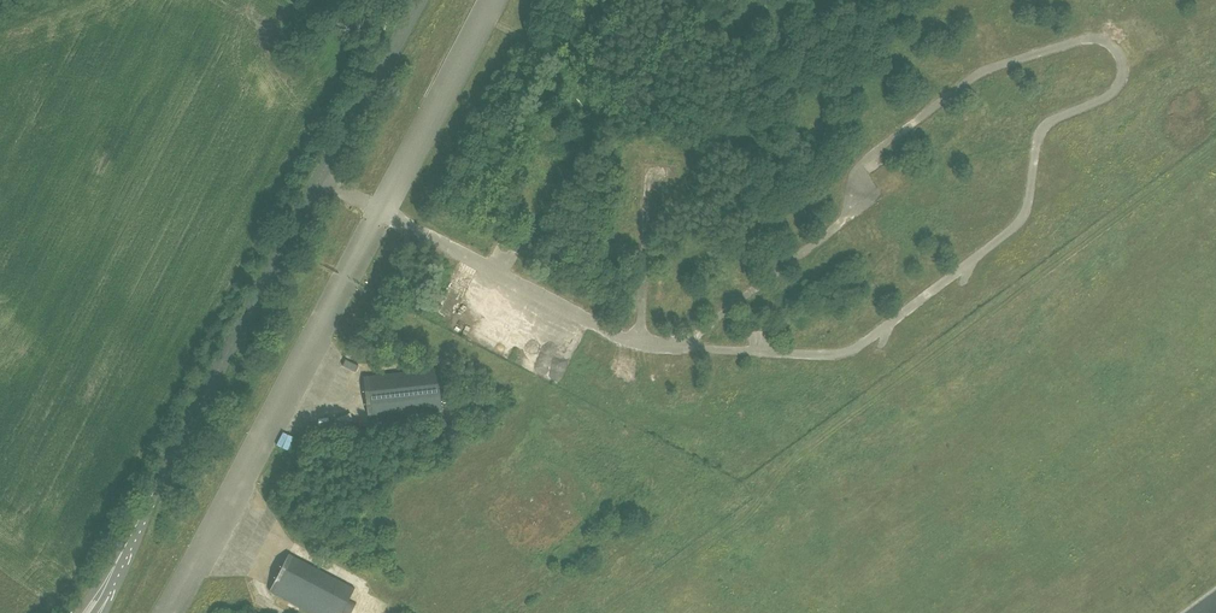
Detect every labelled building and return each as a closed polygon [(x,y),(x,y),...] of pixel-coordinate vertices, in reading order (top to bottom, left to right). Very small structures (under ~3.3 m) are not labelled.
[(539,42),(536,48),(535,50),(543,54),(547,46),(539,42)] [(368,418),(372,417),(442,410),(441,398),(449,397),(447,379),(439,380),(438,368),(363,376),(368,418)] [(273,592),(312,612),(351,612),(357,602),(349,599),(355,588),(289,553),(269,591),(273,592)]
